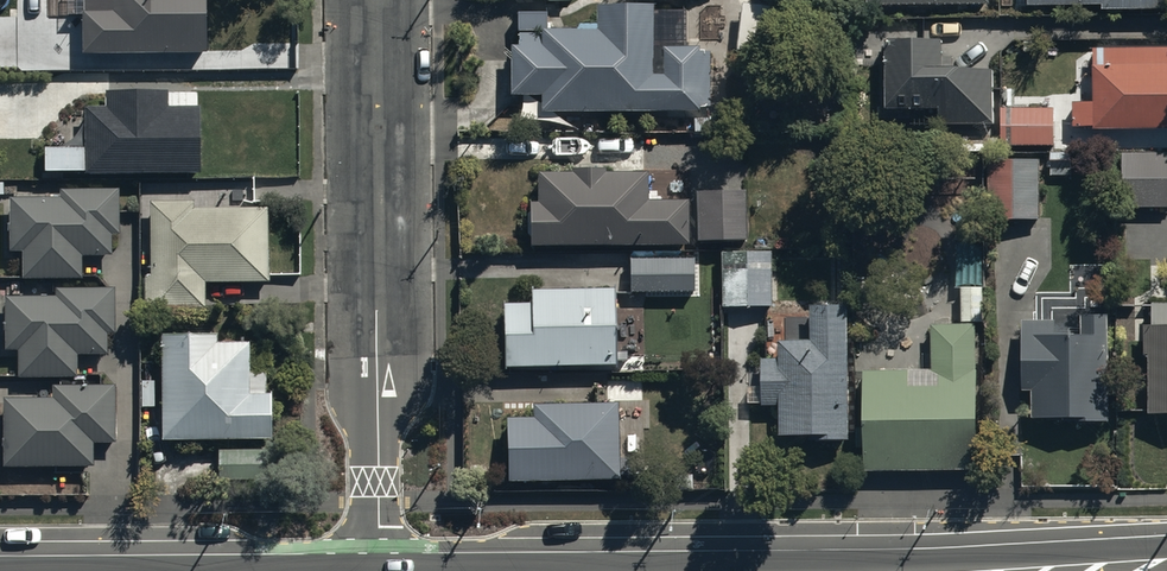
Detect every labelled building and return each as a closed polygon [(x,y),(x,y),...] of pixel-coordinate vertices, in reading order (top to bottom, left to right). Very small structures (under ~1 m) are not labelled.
[(82,50),(148,50),(148,57),(170,57),(170,50),(205,50),(205,0),(113,0),(113,9),(82,9),(82,50)] [(684,8),(650,8),(650,1),(596,1),(596,27),(541,26),(541,31),(518,31),(518,43),(511,43),(511,93),(541,93),(541,108),(708,109),(708,45),(684,45),(684,8)] [(936,63),(936,54),(941,54),(941,38),(885,38),(886,106),(937,106),(937,123),(990,124),(991,64),(936,63)] [(1096,46),(1096,40),(1066,40),(1066,60),(1093,60),(1093,69),(1072,69),(1071,91),(1086,91),(1086,100),(1072,100),(1072,124),(1093,124),(1093,127),(1166,127),(1166,46),(1096,46)] [(84,103),(84,145),(45,145),(45,168),(84,168),(84,170),(198,169),(198,104),(167,104),(167,87),(106,87),(106,103),(84,103)] [(1053,104),(1001,105),(1001,144),(1054,143),(1053,104)] [(1121,152),(1122,207),(1166,206),(1166,151),(1121,152)] [(990,157),(989,216),(1039,216),(1040,158),(990,157)] [(529,200),(529,243),(690,241),(689,198),(647,198),(647,172),(604,172),(604,165),(571,166),(571,169),(537,170),(537,200),(529,200)] [(58,197),(10,198),(10,251),(22,251),(22,278),(82,277),(82,256),(112,256),(111,235),(120,235),(119,189),(58,189),(58,197)] [(744,189),(696,190),(697,240),(745,239),(744,189)] [(194,200),(149,199),(148,273),(145,273),(145,305),(205,305),(205,279),(266,280),(267,207),(194,206),(194,200)] [(905,295),(905,319),(932,320),(931,368),(863,369),(864,467),(977,466),(976,323),(984,323),(983,240),(956,240),(956,287),(960,287),(960,295),(905,295)] [(671,254),(628,254),(628,294),(671,294),(671,254)] [(725,259),(726,304),(771,304),(771,258),(725,259)] [(54,295),(5,296),(6,349),(18,349),(18,376),(78,375),(78,354),(108,354),(107,333),(115,333),(115,287),(54,287),(54,295)] [(615,364),(614,287),(529,289),(530,301),(503,302),(504,366),(615,364)] [(1151,302),(1151,320),(1140,320),(1141,354),(1147,354),(1147,411),(1166,411),(1166,301),(1151,302)] [(846,437),(847,302),(809,302),(809,339),(779,339),(779,354),(763,354),(763,404),(779,404),(779,432),(812,432),(812,437),(846,437)] [(1108,419),(1108,311),(1084,311),(1084,331),(1054,331),(1054,318),(1022,319),(1023,387),(1030,387),(1030,415),(1075,414),(1075,420),(1108,419)] [(217,328),(159,329),(161,437),(272,436),(272,391),(265,391),(264,368),(248,369),(247,340),(217,340),(217,328)] [(52,398),(4,398),(4,465),(93,464),(93,442),(116,442),(116,384),(52,384),(52,398)] [(504,414),(505,477),(628,475),(627,457),(619,457),(618,400),(531,401),(531,413),(504,414)] [(268,444),(216,445),(217,480),(269,479),(268,444)]
